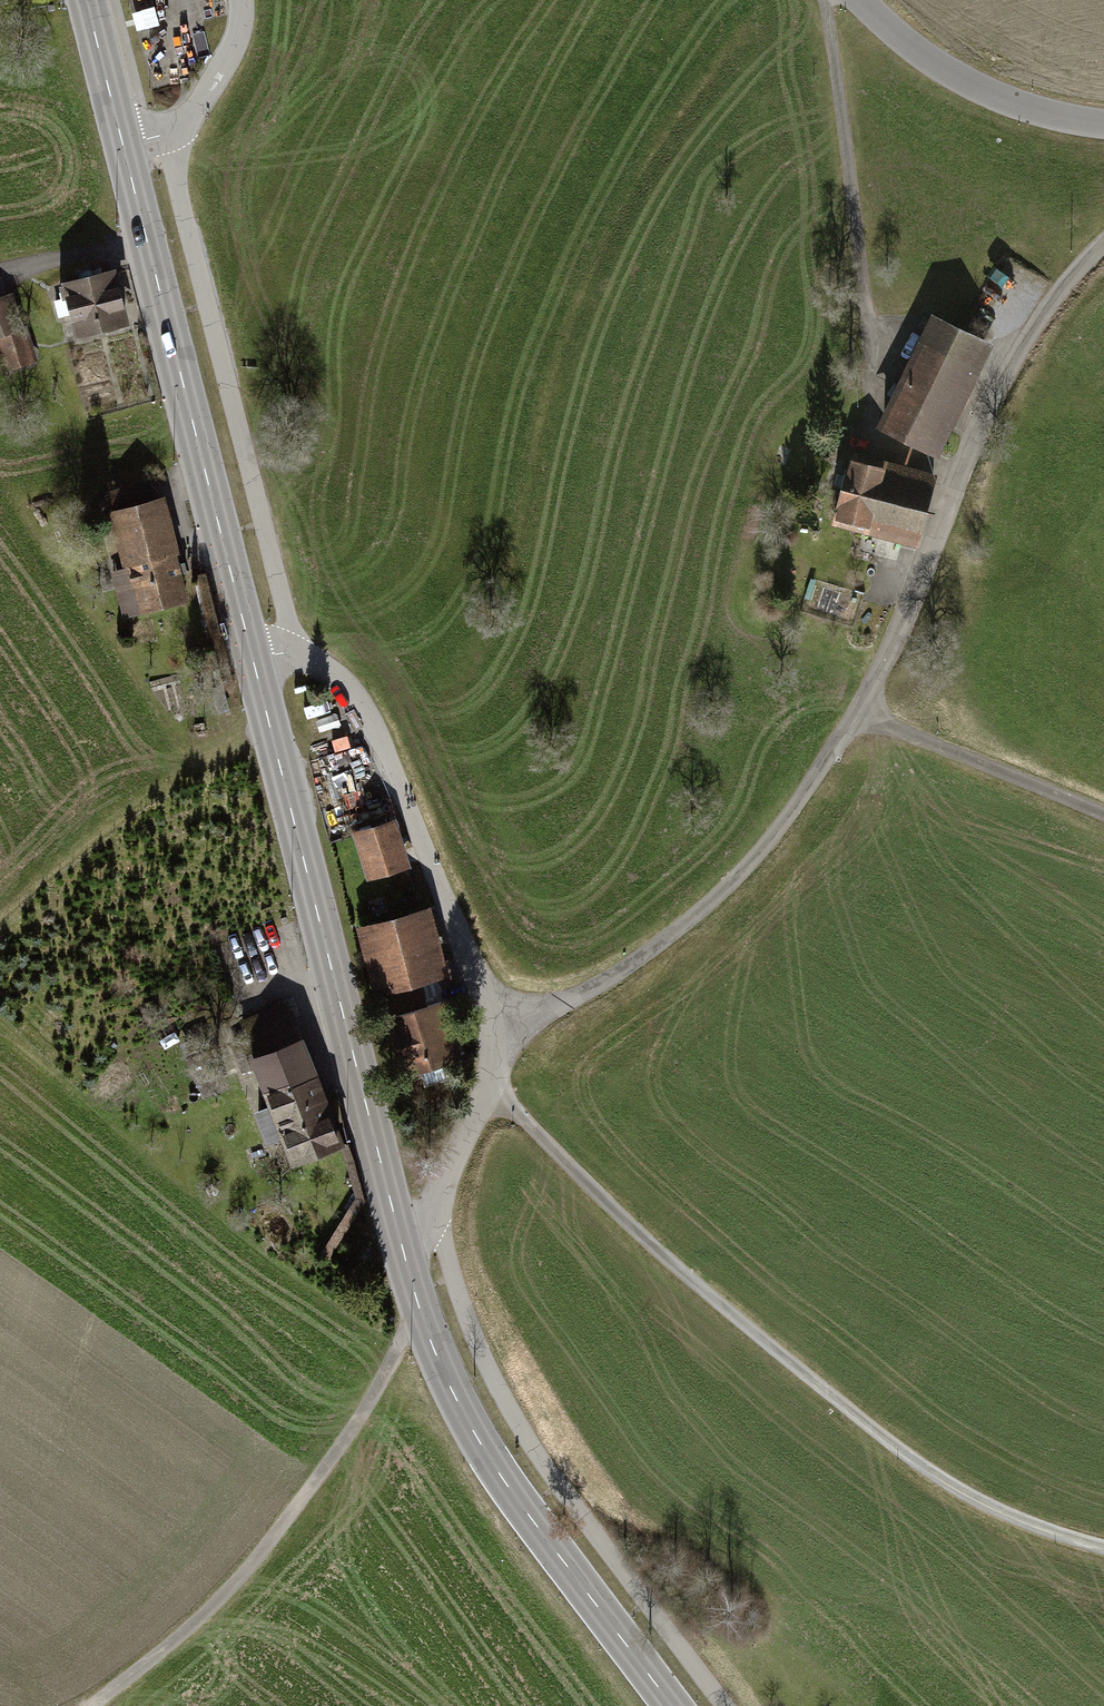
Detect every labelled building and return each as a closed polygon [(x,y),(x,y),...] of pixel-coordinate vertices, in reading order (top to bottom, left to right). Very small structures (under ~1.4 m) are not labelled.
[(75,317),(81,339),(129,326),(113,270),(60,285),(65,301),(58,303),(63,321),(75,317)] [(0,302),(0,344),(9,379),(41,371),(30,330),(23,332),(14,299),(0,302)] [(938,311),(884,423),(942,451),(996,339),(938,311)] [(918,558),(942,477),(856,452),(835,523),(904,543),(901,553),(918,558)] [(117,508),(113,509),(127,567),(115,569),(127,619),(192,604),(166,497),(160,498),(155,478),(113,489),(117,508)] [(356,833),(372,881),(410,869),(394,821),(356,833)] [(364,930),(380,994),(441,979),(425,915),(364,930)] [(286,1131),(297,1157),(340,1139),(285,1002),(241,1019),(276,1104),(256,1112),(267,1139),(286,1131)] [(445,1002),(393,1016),(398,1033),(393,1034),(399,1055),(403,1054),(407,1070),(460,1055),(445,1002)] [(181,1050),(204,1104),(224,1096),(201,1041),(181,1050)]
